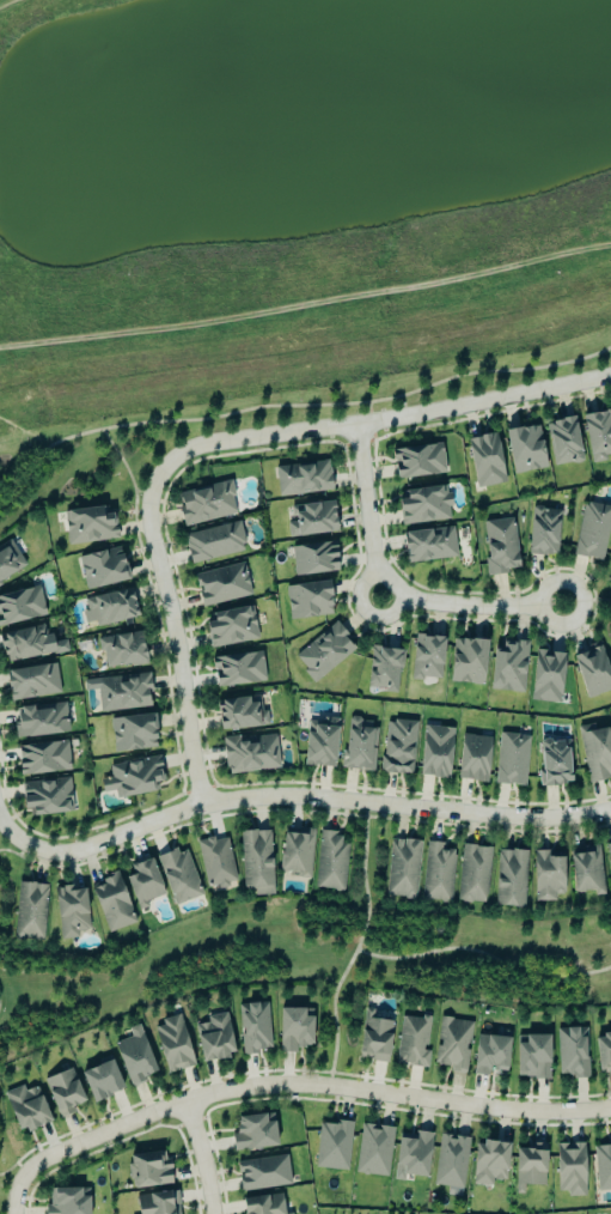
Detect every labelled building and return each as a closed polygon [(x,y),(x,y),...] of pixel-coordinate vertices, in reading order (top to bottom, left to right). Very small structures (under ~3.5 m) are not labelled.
[(582,414),(587,464),(605,462),(604,455),(610,455),(610,411),(582,414)] [(551,465),(580,462),(575,418),(545,422),(551,465)] [(546,468),(536,424),(503,432),(513,475),(546,468)] [(503,485),(497,434),(467,438),(472,488),(503,485)] [(444,474),(440,444),(390,451),(394,480),(444,474)] [(331,492),(327,462),(274,468),(277,498),(331,492)] [(182,527),(236,516),(229,482),(175,494),(182,527)] [(399,526),(450,521),(446,486),(402,491),(402,499),(396,500),(399,526)] [(334,534),(332,503),(287,506),(289,537),(334,534)] [(582,503),(572,556),(601,562),(610,511),(610,508),(582,503)] [(113,540),(109,506),(62,512),(66,546),(113,540)] [(555,557),(557,510),(530,509),(527,556),(555,557)] [(483,521),(486,576),(507,575),(507,570),(517,569),(514,519),(483,521)] [(182,535),(189,564),(245,552),(238,522),(182,535)] [(405,563),(456,558),(453,528),(401,533),(405,563)] [(24,570),(11,542),(0,547),(0,581),(24,570)] [(337,572),(334,542),(290,547),(292,576),(337,572)] [(127,580),(117,547),(75,559),(85,592),(127,580)] [(201,608),(250,596),(242,563),(193,575),(201,608)] [(287,619),(330,617),(328,582),(285,585),(287,619)] [(44,617),(38,587),(0,595),(0,626),(44,617)] [(137,617),(129,588),(82,599),(86,612),(80,613),(83,625),(93,622),(94,628),(137,617)] [(205,624),(208,649),(257,641),(251,607),(209,614),(211,623),(205,624)] [(313,683),(353,650),(343,637),(345,635),(335,622),(292,658),(313,683)] [(42,626),(0,634),(0,645),(4,664),(48,655),(42,626)] [(103,670),(144,664),(139,632),(98,639),(103,670)] [(409,678),(440,681),(442,638),(412,636),(409,678)] [(485,641),(450,640),(449,683),(483,684),(485,641)] [(526,643),(491,642),(489,691),(524,693),(526,643)] [(599,645),(570,656),(585,700),(610,691),(610,679),(599,645)] [(401,651),(370,647),(365,688),(396,692),(401,651)] [(264,682),(261,652),(210,658),(213,688),(264,682)] [(530,702),(560,703),(562,653),(532,652),(530,702)] [(59,695),(55,665),(4,671),(8,701),(59,695)] [(98,713),(150,708),(146,674),(82,681),(83,692),(96,690),(98,713)] [(219,731),(265,727),(263,703),(247,704),(246,698),(216,701),(219,731)] [(15,737),(66,735),(65,705),(14,707),(15,737)] [(156,749),(152,715),(109,719),(113,754),(156,749)] [(337,720),(307,717),(301,765),(332,769),(337,720)] [(373,771),(374,720),(344,719),(343,770),(373,771)] [(384,720),(379,773),(410,777),(416,723),(384,720)] [(594,730),(593,724),(579,726),(585,783),(610,780),(610,758),(608,728),(594,730)] [(451,728),(420,727),(418,778),(449,779),(451,728)] [(493,784),(523,788),(530,737),(499,733),(493,784)] [(278,769),(275,734),(222,739),(225,775),(278,769)] [(457,782),(487,783),(489,737),(458,736),(457,782)] [(539,787),(570,785),(569,741),(538,742),(539,787)] [(17,775),(68,773),(66,743),(16,745),(17,775)] [(153,792),(152,784),(163,782),(159,756),(108,765),(110,779),(98,781),(101,794),(113,791),(114,799),(153,792)] [(29,818),(72,811),(66,777),(19,785),(23,810),(27,809),(29,818)] [(311,830),(281,829),(279,877),(310,878),(311,830)] [(239,832),(242,896),(272,895),(269,831),(239,832)] [(313,890),(343,892),(347,846),(339,845),(340,834),(318,832),(313,890)] [(206,890),(236,884),(226,837),(196,843),(206,890)] [(384,899),(415,901),(418,842),(388,840),(384,899)] [(442,844),(424,843),(420,901),(450,903),(453,851),(442,851),(442,844)] [(486,904),(489,848),(460,846),(456,903),(486,904)] [(567,851),(573,894),(592,891),(593,897),(604,896),(597,847),(567,851)] [(186,851),(176,854),(175,851),(156,856),(171,906),(200,897),(186,851)] [(524,908),(526,852),(496,851),(494,907),(524,908)] [(533,903),(554,902),(554,896),(563,895),(562,854),(548,855),(547,852),(531,852),(533,903)] [(163,896),(149,858),(127,865),(131,876),(123,879),(135,910),(146,906),(145,903),(163,896)] [(90,884),(104,934),(132,926),(118,876),(90,884)] [(13,940),(43,941),(46,885),(15,884),(13,940)] [(53,888),(57,938),(88,935),(84,890),(69,891),(69,887),(53,888)] [(270,1052),(268,1004),(238,1005),(240,1054),(270,1052)] [(311,1011),(278,1010),(277,1050),(310,1051),(311,1011)] [(393,1015),(364,1010),(355,1059),(385,1064),(393,1015)] [(233,1057),(225,1014),(205,1017),(206,1024),(193,1027),(200,1064),(233,1057)] [(428,1020),(399,1016),(394,1065),(426,1069),(428,1052),(425,1052),(428,1020)] [(151,1025),(165,1075),(193,1067),(179,1017),(151,1025)] [(465,1072),(472,1023),(439,1019),(433,1065),(450,1067),(450,1069),(465,1072)] [(156,1076),(138,1025),(127,1029),(130,1039),(113,1045),(127,1086),(156,1076)] [(587,1078),(585,1029),(556,1030),(557,1079),(587,1078)] [(470,1075),(489,1077),(490,1070),(505,1072),(509,1040),(476,1035),(470,1075)] [(593,1037),(597,1077),(610,1076),(610,1035),(593,1037)] [(548,1079),(548,1036),(515,1037),(515,1079),(548,1079)] [(78,1074),(90,1104),(122,1091),(110,1062),(78,1074)] [(41,1081),(57,1117),(85,1106),(69,1069),(41,1081)] [(2,1093),(16,1134),(49,1123),(36,1088),(23,1092),(21,1087),(2,1093)] [(273,1123),(264,1123),(263,1116),(231,1119),(234,1152),(275,1148),(273,1123)] [(318,1123),(314,1168),(346,1172),(351,1126),(318,1123)] [(392,1129),(376,1127),(377,1127),(359,1125),(354,1174),(387,1177),(392,1129)] [(392,1181),(403,1182),(403,1176),(425,1179),(430,1134),(413,1132),(413,1137),(397,1135),(392,1181)] [(462,1189),(467,1139),(438,1136),(433,1186),(462,1189)] [(471,1186),(492,1186),(492,1181),(505,1182),(506,1144),(472,1143),(471,1186)] [(544,1186),(545,1145),(531,1144),(530,1151),(514,1150),(513,1186),(544,1186)] [(555,1145),(556,1196),(584,1195),(583,1144),(555,1145)] [(595,1191),(610,1191),(610,1146),(593,1147),(595,1191)] [(131,1191),(170,1185),(165,1151),(126,1157),(131,1191)] [(236,1162),(238,1192),(289,1187),(287,1157),(236,1162)] [(79,1198),(79,1190),(47,1189),(46,1213),(87,1213),(88,1198),(79,1198)] [(176,1192),(134,1196),(136,1213),(178,1213),(176,1192)] [(243,1213),(291,1213),(289,1203),(282,1205),(281,1194),(241,1200),(243,1213)]
